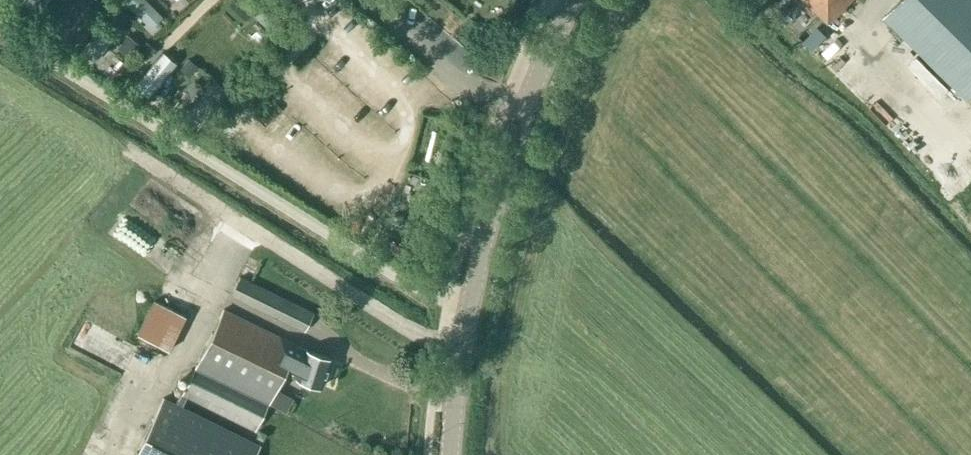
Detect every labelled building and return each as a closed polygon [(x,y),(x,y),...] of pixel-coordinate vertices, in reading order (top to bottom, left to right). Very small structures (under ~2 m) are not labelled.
[(151,24),(165,11),(154,0),(128,0),(151,24)] [(850,0),(806,0),(828,22),(850,0)] [(885,16),(969,100),(970,98),(970,0),(901,0),(885,16)] [(436,25),(427,36),(451,57),(460,47),(436,25)] [(240,276),(231,294),(304,330),(313,312),(240,276)] [(153,299),(136,334),(168,349),(186,315),(153,299)] [(297,345),(223,308),(195,366),(182,393),(177,404),(163,397),(135,454),(255,454),(260,445),(182,406),(187,395),(255,429),(284,370),(297,376),(296,377),(321,385),(331,357),(297,346),(297,345)] [(108,352),(114,333),(83,323),(77,342),(108,352)]
